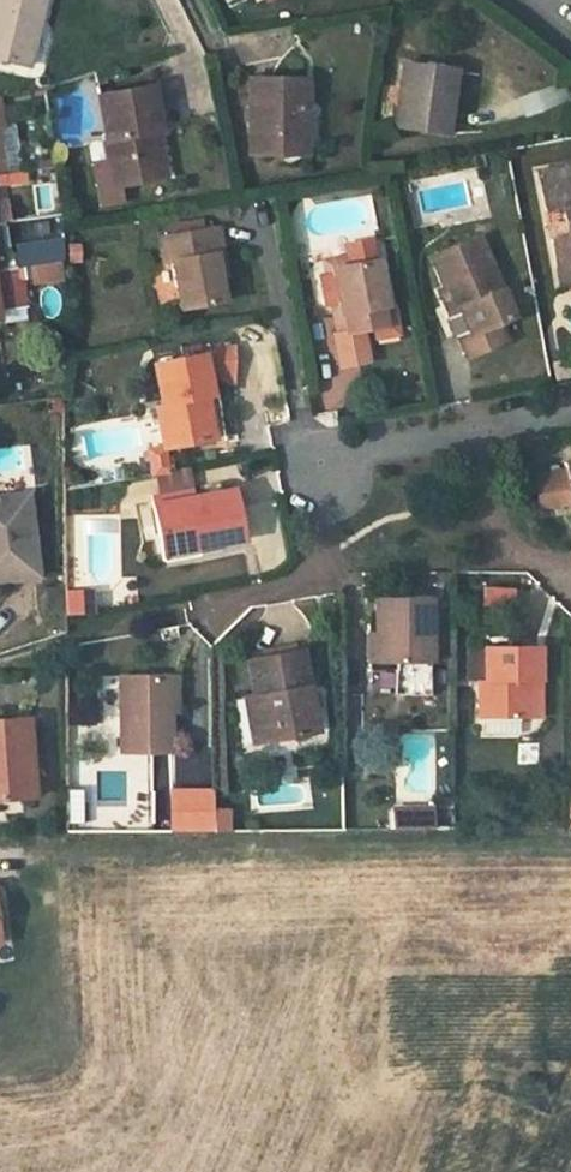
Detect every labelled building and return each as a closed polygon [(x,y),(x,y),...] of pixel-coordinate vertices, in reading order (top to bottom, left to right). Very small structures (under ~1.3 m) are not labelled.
[(28,66),(43,0),(0,0),(0,60),(28,66)] [(394,125),(446,132),(452,93),(455,72),(402,65),(394,125)] [(297,106),(306,106),(306,79),(249,80),(249,154),(297,153),(297,106)] [(96,96),(108,160),(113,186),(118,186),(161,178),(152,133),(160,131),(151,86),(96,96)] [(452,93),(446,132),(454,133),(459,94),(452,93)] [(297,106),(297,153),(305,153),(306,106),(297,106)] [(121,203),(118,186),(113,186),(108,160),(93,163),(100,207),(121,203)] [(544,211),(561,209),(567,236),(549,239),(554,268),(570,266),(570,164),(536,170),(544,211)] [(2,221),(8,221),(5,201),(0,202),(0,222),(2,221)] [(561,209),(544,211),(549,239),(567,236),(561,209)] [(168,223),(170,235),(204,228),(201,217),(168,223)] [(16,239),(59,236),(57,218),(15,221),(16,239)] [(9,268),(2,221),(0,222),(0,270),(9,268)] [(213,252),(222,250),(218,226),(204,228),(170,235),(160,237),(164,261),(171,260),(180,309),(222,301),(217,276),(213,252)] [(432,258),(445,287),(450,299),(445,302),(450,313),(446,320),(453,337),(460,339),(468,358),(506,341),(499,323),(512,317),(478,238),(432,258)] [(20,267),(55,261),(52,244),(52,241),(17,247),(20,267)] [(64,242),(52,244),(55,261),(64,260),(64,242)] [(226,274),(222,250),(213,252),(217,276),(226,274)] [(324,261),(334,314),(342,312),(333,267),(376,259),(375,252),(324,261)] [(342,312),(334,314),(338,333),(334,334),(339,365),(366,359),(361,329),(384,325),(381,306),(384,306),(376,259),(333,267),(342,312)] [(554,268),(557,286),(570,283),(570,266),(554,268)] [(9,268),(0,270),(0,311),(27,307),(23,280),(19,281),(17,267),(9,268)] [(439,289),(445,302),(450,299),(445,287),(439,289)] [(161,404),(170,446),(215,438),(207,395),(212,394),(210,379),(215,378),(223,378),(229,380),(233,382),(234,349),(154,363),(161,404)] [(561,364),(554,366),(557,381),(570,378),(568,370),(563,371),(561,364)] [(357,386),(320,389),(321,407),(359,405),(357,386)] [(170,446),(161,404),(154,405),(162,445),(162,447),(170,446)] [(162,445),(146,448),(151,473),(167,470),(162,447),(162,445)] [(561,469),(566,498),(569,513),(570,513),(570,458),(559,460),(561,469)] [(566,498),(561,469),(530,475),(535,504),(566,498)] [(198,540),(199,548),(242,539),(232,488),(153,503),(162,547),(198,540)] [(0,495),(0,581),(39,576),(29,492),(0,495)] [(198,540),(162,547),(165,562),(200,554),(199,548),(198,540)] [(512,606),(513,586),(479,585),(479,606),(512,606)] [(62,613),(90,612),(89,587),(61,588),(62,613)] [(383,634),(382,664),(430,664),(430,598),(377,599),(376,633),(383,634)] [(369,665),(382,664),(383,634),(376,633),(370,633),(369,665)] [(529,681),(541,682),(541,646),(487,646),(487,680),(479,679),(480,719),(486,719),(486,735),(519,735),(519,719),(529,719),(529,681)] [(253,694),(261,741),(315,730),(300,650),(246,659),(253,694)] [(169,751),(168,711),(168,675),(119,675),(119,751),(169,751)] [(176,675),(168,675),(168,711),(177,711),(176,675)] [(541,719),(541,682),(529,681),(529,719),(541,719)] [(261,741),(253,694),(243,696),(251,742),(261,741)] [(0,721),(0,800),(31,798),(24,720),(0,721)] [(432,770),(432,739),(409,739),(409,770),(432,770)] [(390,803),(390,828),(431,828),(431,803),(390,803)]
